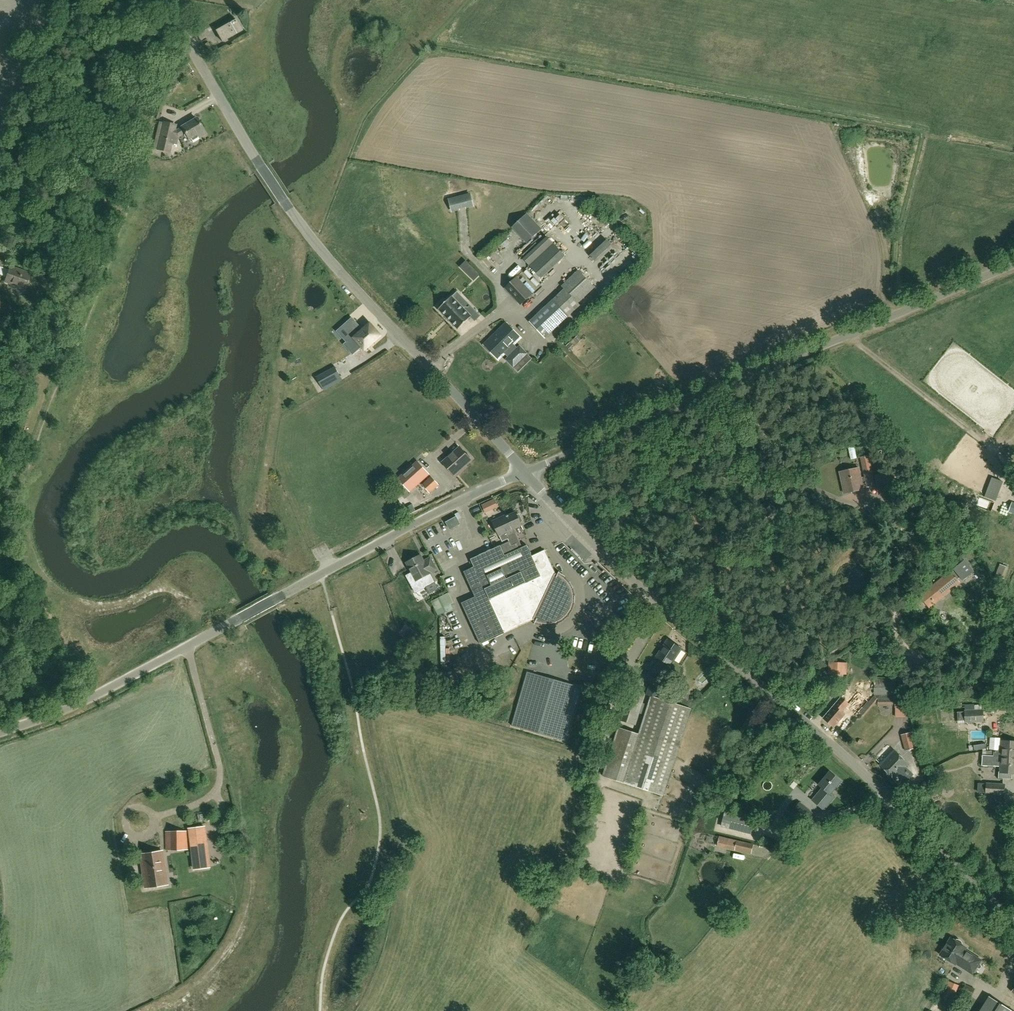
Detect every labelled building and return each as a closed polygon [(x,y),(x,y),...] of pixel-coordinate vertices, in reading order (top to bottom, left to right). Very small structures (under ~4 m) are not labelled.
[(222,42),(243,31),(236,20),(216,31),(222,42)] [(198,119),(183,128),(177,131),(175,130),(177,125),(165,123),(160,141),(158,149),(170,152),(172,143),(176,144),(178,137),(186,133),(189,139),(191,142),(193,143),(199,139),(207,135),(198,119)] [(473,205),(471,195),(449,200),(452,210),(473,205)] [(560,212),(554,220),(560,224),(565,216),(560,212)] [(538,232),(524,217),(513,227),(527,242),(538,232)] [(606,230),(585,243),(597,261),(617,248),(606,230)] [(529,265),(542,279),(566,256),(553,243),(529,265)] [(491,256),(497,262),(503,256),(497,250),(491,256)] [(30,274),(10,267),(5,282),(25,289),(30,274)] [(471,277),(474,281),(480,274),(477,271),(471,277)] [(578,302),(594,287),(579,271),(563,287),(565,289),(530,322),(545,338),(580,305),(578,302)] [(521,306),(534,294),(517,276),(504,288),(521,306)] [(481,316),(470,305),(465,309),(452,296),(446,302),(444,300),(438,305),(440,307),(438,309),(458,329),(471,317),(475,321),(481,316)] [(513,346),(521,338),(506,323),(484,345),(499,360),(507,352),(510,356),(509,358),(509,361),(512,365),(516,365),(524,357),(527,354),(520,346),(518,349),(517,347),(515,349),(513,346)] [(363,330),(362,329),(344,344),(353,355),(362,347),(365,350),(381,336),(370,324),(363,330)] [(573,340),(577,344),(582,340),(578,336),(573,340)] [(335,368),(317,379),(324,391),(343,380),(335,368)] [(443,463),(456,476),(463,470),(462,469),(472,460),(470,459),(471,457),(469,454),(467,454),(460,447),(443,463)] [(861,478),(859,468),(840,472),(844,489),(847,488),(848,493),(864,489),(863,484),(867,483),(867,487),(875,485),(869,456),(861,458),(865,477),(861,478)] [(398,478),(410,492),(430,474),(417,461),(398,478)] [(430,494),(440,485),(432,476),(422,485),(430,494)] [(914,488),(911,495),(908,501),(917,506),(924,493),(914,488)] [(1009,511),(1008,512),(1013,514),(1013,503),(1012,502),(1011,504),(996,498),(992,509),(1003,514),(1005,510),(1009,511)] [(501,504),(488,509),(490,514),(503,509),(501,504)] [(493,521),(503,541),(508,539),(510,542),(471,560),(475,567),(464,572),(475,597),(462,603),(480,644),(496,637),(534,620),(536,622),(542,623),(549,624),(556,622),(562,619),(567,615),(571,609),(573,603),(573,596),(572,589),(569,583),(564,578),(559,574),(556,574),(545,550),(532,556),(527,546),(523,548),(514,529),(522,525),(521,524),(523,521),(520,515),(517,514),(516,513),(503,518),(503,517),(493,521)] [(451,529),(461,524),(457,517),(447,522),(451,529)] [(461,557),(471,551),(467,543),(457,549),(461,557)] [(424,561),(421,555),(407,563),(416,581),(421,579),(424,584),(434,579),(431,573),(437,570),(431,558),(424,561)] [(938,596),(941,599),(960,583),(957,580),(960,577),(963,581),(974,572),(964,560),(954,569),(955,571),(952,573),(950,572),(921,596),(930,608),(935,604),(933,601),(938,596)] [(446,612),(443,608),(453,603),(448,593),(431,601),(438,616),(446,612)] [(404,636),(404,637),(411,641),(417,633),(415,632),(410,628),(404,636)] [(669,668),(682,648),(668,640),(657,657),(660,659),(653,671),(662,677),(669,667),(669,668)] [(848,663),(829,662),(828,674),(847,675),(848,663)] [(566,741),(582,687),(527,672),(512,726),(566,741)] [(662,698),(666,679),(655,677),(652,695),(662,698)] [(896,688),(896,679),(874,679),(874,688),(896,688)] [(646,694),(628,688),(619,720),(636,726),(646,694)] [(856,711),(866,700),(860,694),(850,705),(856,711)] [(906,707),(906,695),(906,694),(895,695),(895,700),(895,708),(906,708),(906,707)] [(895,700),(895,695),(874,695),(860,713),(864,717),(879,700),(895,700)] [(603,776),(663,795),(691,709),(651,696),(639,734),(618,728),(603,776)] [(834,727),(845,715),(842,712),(849,704),(841,697),(823,718),(834,727)] [(984,722),(983,710),(973,710),(957,711),(958,721),(966,720),(966,723),(984,722)] [(916,748),(912,732),(901,735),(905,751),(916,748)] [(994,756),(1013,756),(1013,741),(1003,741),(1002,751),(994,751),(994,756)] [(989,743),(972,746),(974,752),(990,748),(989,743)] [(895,750),(881,765),(895,779),(898,775),(900,777),(908,769),(906,767),(909,764),(895,750)] [(982,766),(1001,767),(1001,772),(999,772),(999,778),(1012,779),(1012,773),(1013,773),(1013,756),(994,756),(983,755),(982,766)] [(831,794),(841,781),(830,772),(820,785),(824,788),(814,800),(825,809),(835,797),(831,794)] [(987,794),(1004,794),(1005,785),(987,784),(987,794)] [(188,828),(193,871),(210,870),(205,827),(188,828)] [(187,849),(187,831),(166,831),(166,850),(187,849)] [(735,850),(737,841),(719,836),(717,845),(735,850)] [(754,844),(737,841),(735,850),(752,854),(754,844)] [(140,854),(145,888),(167,884),(162,851),(140,854)] [(955,964),(956,963),(972,974),(981,960),(964,949),(966,947),(962,945),(962,943),(961,941),(959,940),(957,939),(955,940),(951,938),(941,955),(955,964)] [(945,1001),(942,1008),(949,1010),(959,985),(947,980),(939,999),(945,1001)] [(965,985),(962,992),(972,997),(975,989),(965,985)] [(991,1001),(985,1010),(1011,1010),(991,1001)]
